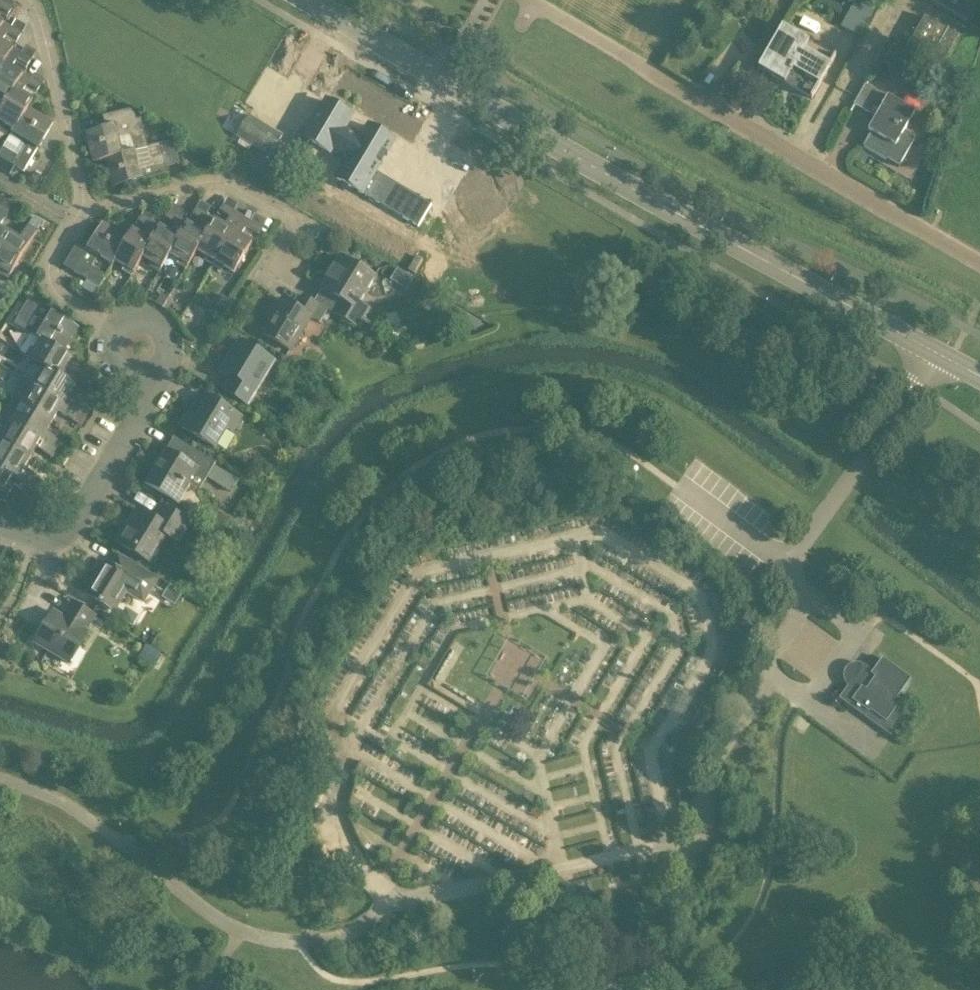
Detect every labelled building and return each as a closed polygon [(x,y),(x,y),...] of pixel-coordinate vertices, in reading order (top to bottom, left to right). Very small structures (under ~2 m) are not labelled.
[(865,30),(879,5),(871,0),(855,0),(845,17),(865,30)] [(979,0),(927,0),(966,22),(979,0)] [(941,67),(958,36),(925,17),(907,48),(941,67)] [(13,49),(3,42),(12,27),(3,22),(0,27),(0,70),(13,49)] [(812,99),(836,57),(782,26),(758,68),(812,99)] [(906,52),(893,45),(883,63),(896,70),(908,65),(906,52)] [(23,75),(13,69),(21,54),(13,49),(0,70),(0,112),(23,75)] [(14,129),(28,106),(33,99),(22,93),(30,79),(23,75),(0,112),(0,125),(2,127),(5,123),(14,128),(14,129)] [(865,84),(853,104),(876,117),(868,131),(870,132),(862,147),(899,168),(915,139),(904,132),(915,113),(887,97),(865,84)] [(347,162),(348,161),(363,136),(362,136),(344,125),(351,115),(326,100),(308,131),(301,127),(292,142),(304,148),(309,139),(347,162)] [(20,154),(4,145),(0,152),(0,156),(24,170),(54,121),(28,106),(14,129),(14,128),(10,134),(26,143),(20,154)] [(283,136),(249,116),(236,138),(270,158),(283,136)] [(105,159),(105,157),(147,147),(147,146),(140,118),(85,132),(93,162),(105,159)] [(348,161),(347,162),(365,173),(356,188),(378,201),(390,181),(374,171),(392,140),(369,126),(362,136),(363,136),(348,161)] [(167,173),(165,167),(177,164),(171,139),(147,146),(147,147),(105,157),(105,159),(112,187),(167,173)] [(34,162),(44,166),(50,152),(40,147),(34,162)] [(28,180),(36,184),(40,176),(35,173),(31,174),(28,180)] [(414,193),(401,215),(417,224),(429,202),(414,193)] [(7,212),(13,203),(5,199),(0,207),(7,212)] [(8,212),(7,212),(0,207),(0,225),(8,212)] [(213,264),(242,215),(234,211),(225,225),(215,219),(197,249),(207,255),(204,259),(213,264)] [(197,249),(215,219),(206,214),(197,229),(188,223),(169,253),(169,254),(178,259),(176,262),(186,268),(197,249)] [(234,272),(252,241),(242,235),(250,220),(242,215),(213,264),(221,269),(223,265),(234,272)] [(0,249),(0,268),(1,269),(0,270),(0,273),(8,278),(37,230),(42,222),(34,217),(20,239),(10,233),(0,249)] [(142,256),(143,257),(153,263),(150,266),(159,271),(169,254),(169,253),(188,223),(179,217),(170,232),(160,226),(142,256)] [(115,259),(116,260),(125,265),(122,269),(132,275),(143,257),(142,256),(160,226),(152,221),(143,235),(134,230),(129,238),(115,259)] [(92,268),(99,257),(112,266),(116,260),(115,259),(129,238),(103,222),(73,271),(88,279),(82,289),(94,296),(106,276),(92,268)] [(10,233),(0,227),(0,249),(10,233)] [(374,277),(340,256),(321,287),(340,299),(331,312),(359,329),(371,310),(358,302),(374,277)] [(304,295),(297,306),(283,297),(262,332),(291,349),(311,317),(320,322),(328,310),(304,295)] [(221,296),(216,304),(224,308),(229,300),(221,296)] [(30,326),(33,328),(38,320),(45,324),(37,338),(41,340),(41,339),(63,352),(64,352),(79,326),(30,297),(24,307),(19,303),(8,320),(27,331),(30,326)] [(44,367),(45,366),(75,384),(80,376),(65,367),(72,356),(64,352),(63,352),(41,339),(41,340),(35,349),(31,347),(26,356),(44,367)] [(273,361),(240,340),(222,369),(236,378),(234,382),(232,381),(226,391),(247,404),(273,361)] [(31,378),(36,381),(33,385),(78,411),(82,404),(83,403),(68,395),(75,384),(45,366),(44,367),(38,376),(34,374),(31,378)] [(80,376),(75,384),(85,390),(90,382),(80,376)] [(33,385),(29,382),(25,380),(14,399),(52,422),(58,411),(73,420),(78,411),(33,385)] [(181,426),(214,447),(226,428),(231,431),(241,416),(201,392),(181,426)] [(46,432),(52,422),(14,399),(3,417),(55,448),(60,440),(46,432)] [(78,411),(88,418),(94,410),(83,403),(82,404),(78,411)] [(83,426),(88,418),(78,411),(73,420),(83,426)] [(30,458),(36,448),(50,457),(55,448),(3,417),(0,423),(0,440),(30,458)] [(174,438),(147,483),(178,502),(195,474),(205,480),(215,463),(174,438)] [(0,440),(0,465),(33,485),(38,477),(24,469),(30,458),(0,440)] [(7,496),(14,485),(28,494),(33,485),(0,465),(0,492),(7,496)] [(238,481),(227,475),(222,483),(220,486),(231,492),(238,481)] [(162,505),(154,519),(138,509),(118,542),(148,561),(163,536),(179,545),(192,523),(162,505)] [(129,561),(122,573),(106,563),(87,594),(114,610),(126,591),(143,601),(157,578),(129,561)] [(71,600),(62,616),(55,612),(36,642),(70,662),(89,632),(88,632),(97,616),(71,600)] [(159,654),(147,647),(141,657),(153,664),(159,654)] [(862,667),(839,699),(891,736),(904,718),(894,711),(901,702),(897,699),(910,680),(882,659),(871,674),(862,667)]
